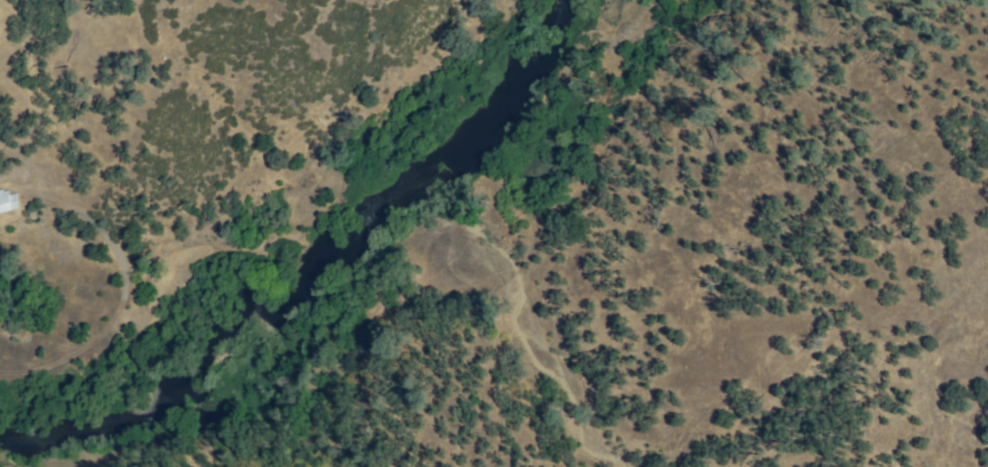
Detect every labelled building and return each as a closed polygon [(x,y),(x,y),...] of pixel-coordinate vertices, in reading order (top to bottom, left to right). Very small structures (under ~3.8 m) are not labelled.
[(18,207),(0,212),(0,194),(8,192),(12,204),(16,203),(18,207)]
